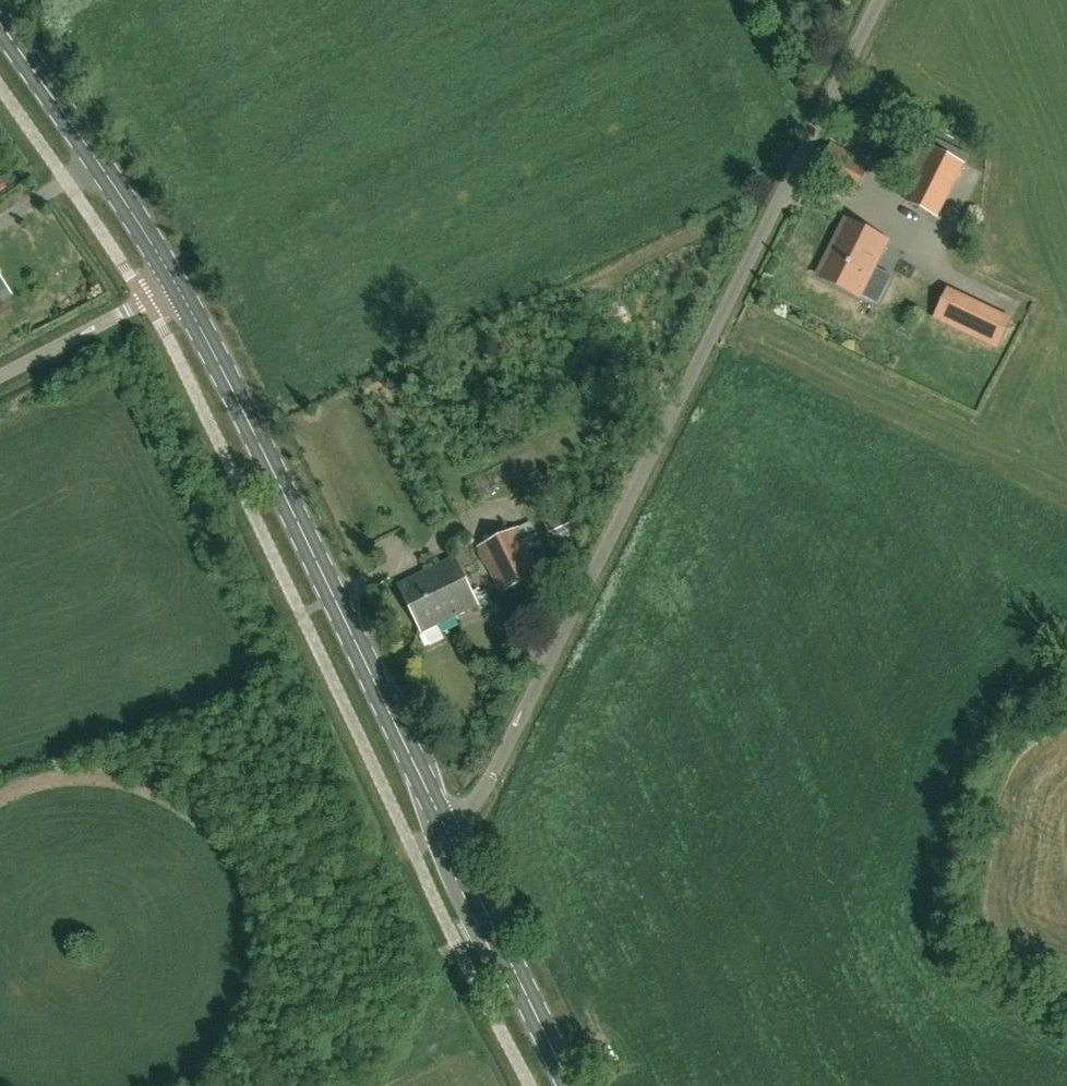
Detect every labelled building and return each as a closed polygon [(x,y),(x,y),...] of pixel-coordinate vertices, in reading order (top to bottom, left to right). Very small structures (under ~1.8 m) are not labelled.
[(817,177),(853,195),(870,164),(834,145),(817,177)] [(937,218),(965,163),(930,146),(903,201),(937,218)] [(859,296),(887,241),(845,220),(818,275),(859,296)] [(10,293),(0,277),(0,299),(10,293)] [(948,287),(933,317),(999,349),(1013,318),(948,287)] [(499,594),(542,574),(520,527),(477,547),(499,594)] [(422,633),(478,606),(455,558),(399,585),(422,633)] [(334,906),(342,902),(339,895),(330,899),(334,906)]
